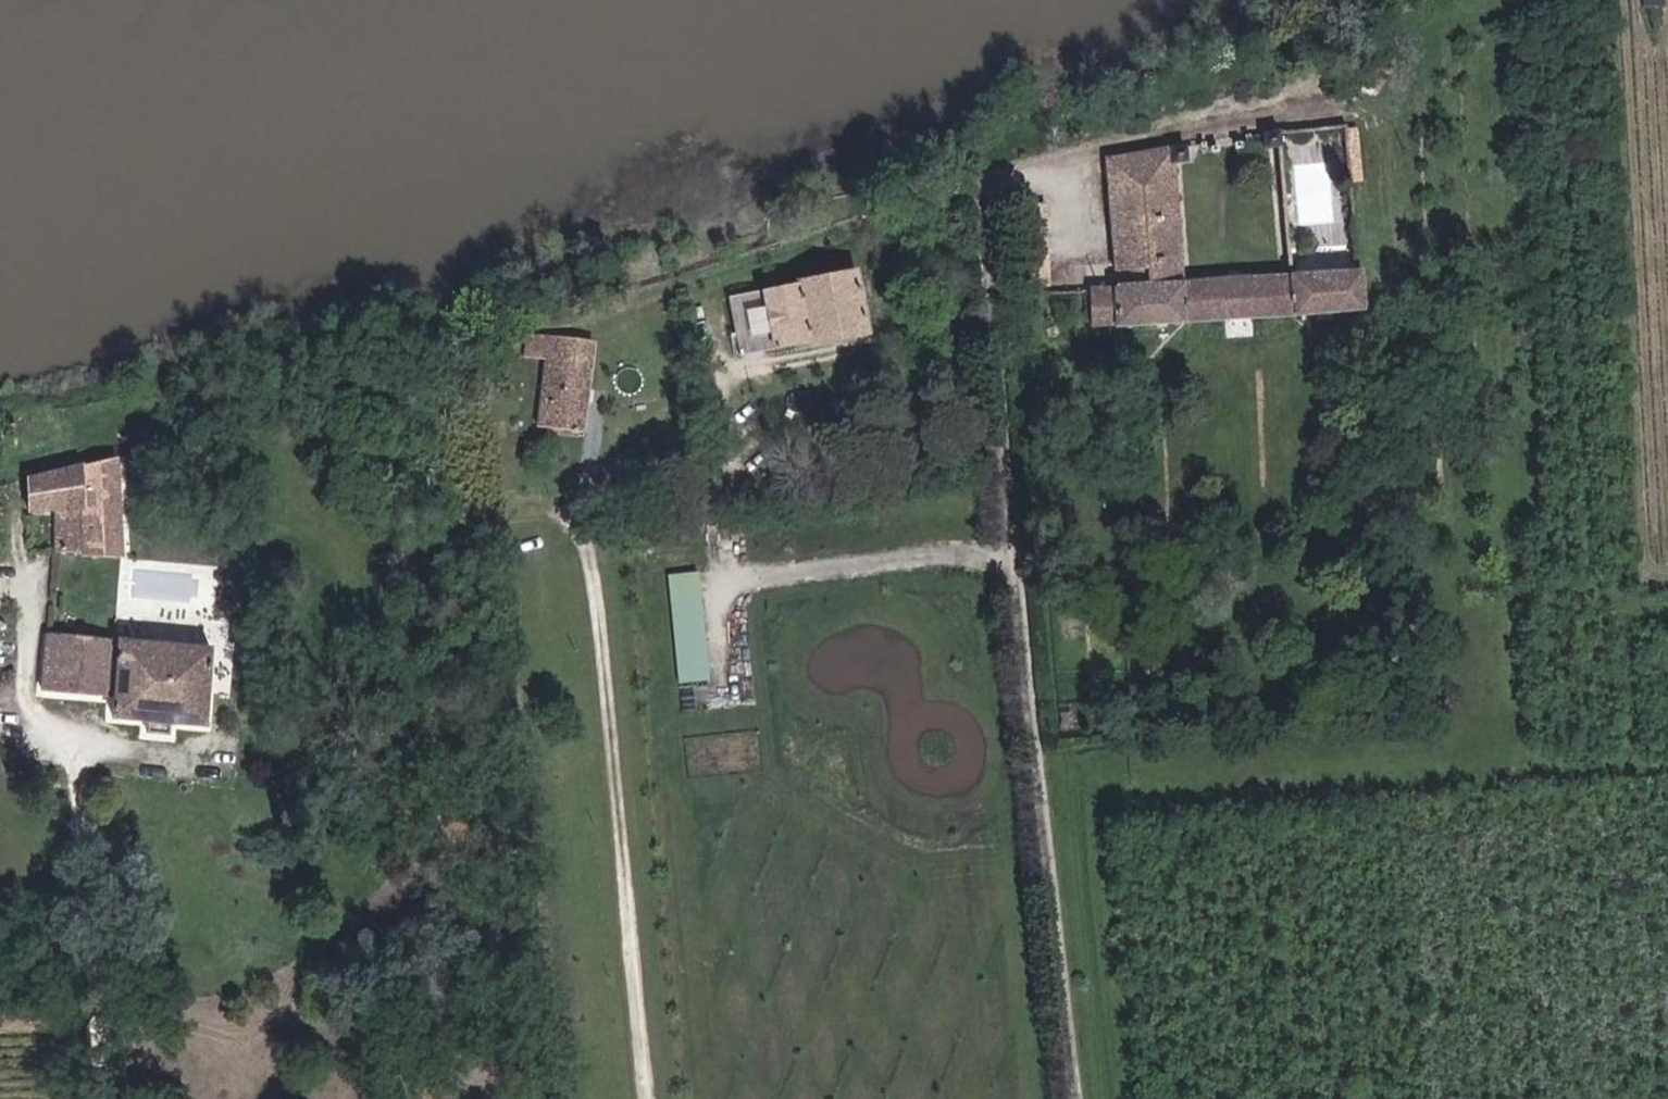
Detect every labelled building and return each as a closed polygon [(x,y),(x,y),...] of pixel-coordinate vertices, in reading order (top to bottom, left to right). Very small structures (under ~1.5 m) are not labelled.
[(1369,260),(1190,275),(1178,143),(1109,156),(1117,251),(1129,251),(1130,269),(1093,271),(1096,306),(1124,305),(1124,309),(1371,289),(1369,260)] [(784,327),(874,306),(862,255),(771,277),(784,327)] [(539,425),(588,430),(597,337),(527,331),(525,356),(545,358),(539,425)] [(65,551),(131,546),(126,454),(40,477),(40,510),(64,510),(65,551)] [(669,572),(684,681),(715,677),(700,568),(669,572)] [(176,712),(220,715),(225,637),(63,621),(59,685),(118,689),(117,707),(153,710),(176,712)] [(152,724),(175,725),(176,712),(153,710),(152,724)]
